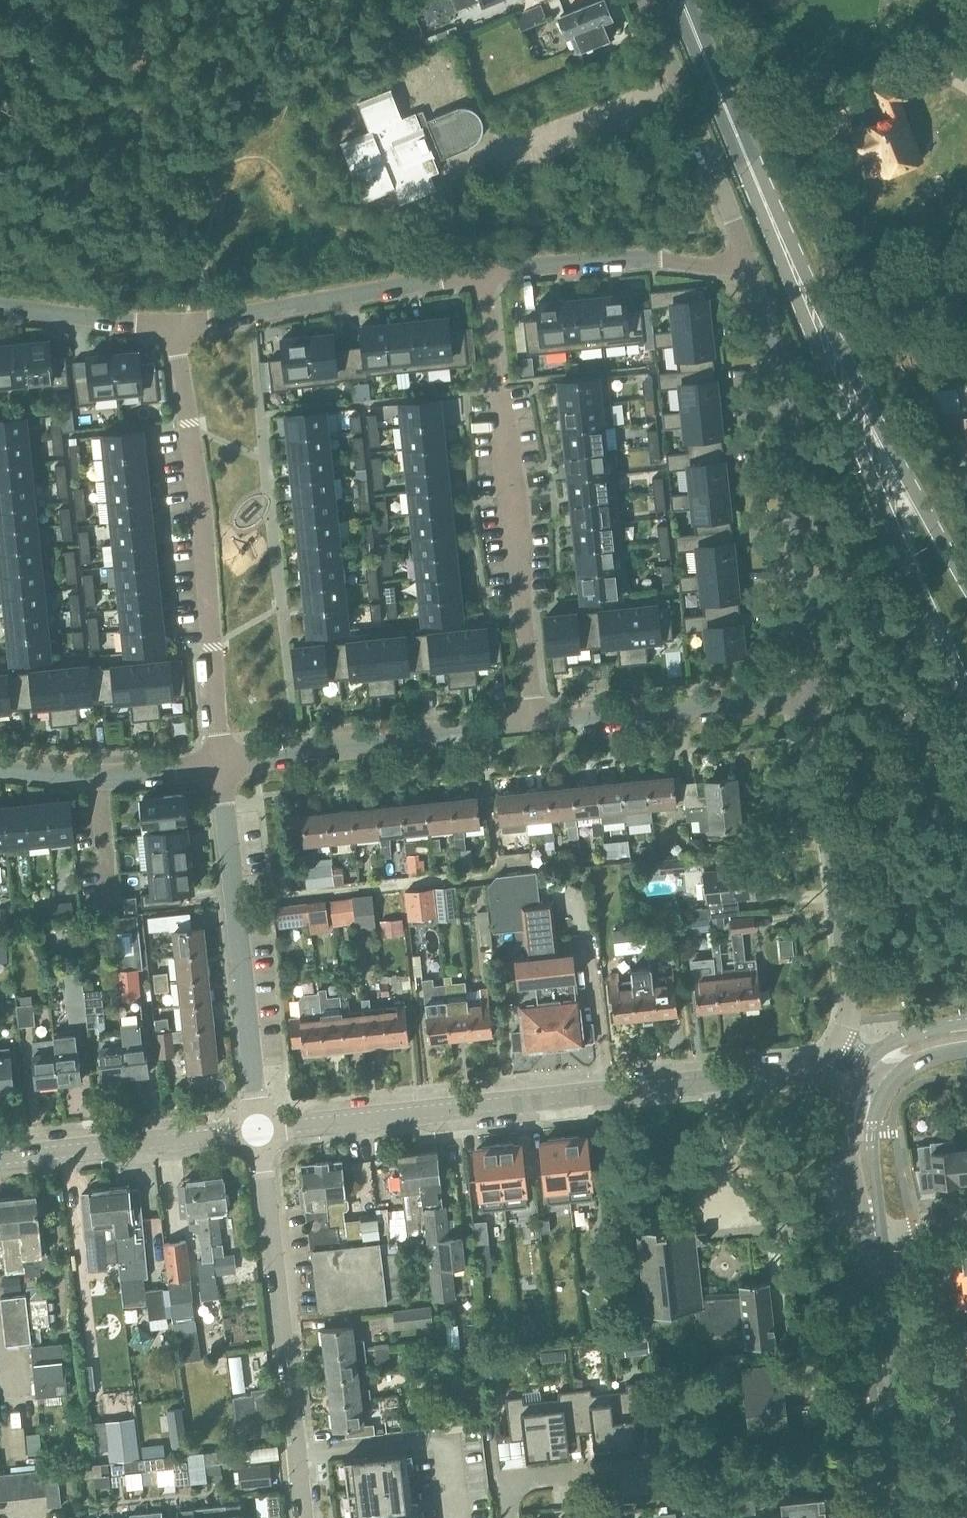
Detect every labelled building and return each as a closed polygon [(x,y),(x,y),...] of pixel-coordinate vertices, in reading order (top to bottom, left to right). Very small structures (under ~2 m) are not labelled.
[(608,20),(612,19),(604,0),(601,0),(562,16),(569,35),(571,34),(578,50),(614,35),(608,20)] [(522,31),(539,24),(548,20),(541,4),(515,15),(522,31)] [(429,48),(460,35),(457,26),(425,38),(429,48)] [(919,160),(896,101),(904,98),(899,84),(877,93),(886,117),(875,122),(877,127),(856,135),(855,133),(854,134),(862,154),(873,149),(879,163),(882,162),(886,173),(919,160)] [(396,190),(402,205),(423,197),(436,191),(431,177),(440,173),(430,150),(437,147),(442,160),(470,149),(476,146),(481,140),(484,134),(484,126),(482,119),(477,114),(471,110),(464,108),(457,109),(426,122),(423,112),(416,114),(416,113),(401,119),(390,90),(360,102),(372,131),(343,142),(366,202),(396,190)] [(707,285),(650,291),(651,308),(672,306),(674,330),(674,331),(711,327),(707,285)] [(641,308),(626,310),(624,294),(599,296),(604,346),(645,342),(641,308)] [(604,346),(599,296),(563,300),(569,350),(604,346)] [(524,320),(528,354),(569,350),(563,300),(539,303),(540,319),(524,320)] [(449,329),(447,317),(423,320),(428,369),(469,365),(465,327),(449,329)] [(423,320),(387,323),(392,373),(428,369),(423,320)] [(362,326),(364,346),(349,347),(349,349),(353,379),(369,377),(369,375),(392,373),(387,323),(362,326)] [(674,330),(654,332),(656,348),(676,345),(679,370),(679,371),(715,367),(711,327),(674,331),(674,330)] [(338,383),(338,381),(352,379),(349,349),(349,347),(334,349),(333,334),(333,333),(308,336),(312,377),(313,385),(338,383)] [(308,336),(283,338),(285,358),(269,360),(273,392),(290,390),(290,388),(313,385),(308,336)] [(70,386),(67,354),(51,356),(49,340),(24,342),(28,382),(52,380),(52,388),(70,386)] [(24,342),(0,345),(0,385),(28,382),(24,342)] [(138,351),(113,353),(117,393),(141,391),(142,403),(160,401),(156,369),(140,371),(138,351)] [(113,353),(88,356),(90,372),(74,374),(77,405),(95,404),(94,396),(117,393),(113,353)] [(715,367),(679,371),(679,370),(658,372),(660,389),(680,387),(683,411),(683,412),(719,408),(715,367)] [(609,377),(560,382),(562,407),(611,402),(609,377)] [(643,382),(644,395),(644,398),(655,397),(653,381),(643,382)] [(644,398),(645,407),(646,414),(656,413),(655,397),(644,398)] [(440,400),(401,404),(403,426),(442,422),(440,400)] [(562,407),(565,431),(604,427),(614,426),(611,404),(611,402),(602,403),(562,407)] [(683,411),(662,413),(664,429),(684,427),(687,451),(687,452),(724,448),(719,408),(683,412),(683,411)] [(326,412),(287,416),(289,437),(328,433),(326,412)] [(367,415),(368,429),(379,428),(377,414),(367,415)] [(351,416),(351,421),(352,432),(363,431),(361,415),(351,416)] [(0,421),(0,443),(28,440),(26,418),(0,421)] [(51,423),(53,437),(63,436),(62,422),(51,423)] [(442,422),(403,426),(405,447),(444,443),(442,422)] [(604,427),(565,431),(567,455),(616,450),(616,449),(606,450),(604,427)] [(379,428),(368,429),(370,447),(381,446),(379,428)] [(648,430),(649,443),(650,446),(660,445),(658,429),(648,430)] [(145,453),(143,431),(104,435),(106,457),(145,453)] [(330,455),(328,433),(289,437),(291,459),(330,455)] [(63,436),(53,437),(55,455),(65,454),(63,436)] [(353,438),(355,453),(365,452),(363,437),(353,438)] [(957,438),(959,461),(966,460),(966,437),(957,438)] [(28,440),(0,443),(0,465),(30,462),(28,440)] [(444,443),(405,447),(408,469),(447,465),(444,443)] [(70,445),(71,460),(82,459),(80,444),(70,445)] [(650,446),(650,449),(651,462),(661,461),(660,445),(650,446)] [(691,493),(692,493),(728,489),(724,448),(687,452),(687,451),(667,454),(668,470),(689,468),(691,492),(691,493)] [(566,456),(565,457),(568,479),(619,474),(616,450),(567,455),(567,457),(566,457),(566,456)] [(365,452),(355,453),(356,470),(367,469),(365,452)] [(145,453),(106,457),(108,479),(147,474),(145,453)] [(330,455),(291,459),(294,481),(333,477),(330,455)] [(372,458),(373,473),(383,472),(382,457),(372,458)] [(82,459),(71,460),(73,477),(83,476),(82,459)] [(30,462),(0,465),(0,487),(33,483),(30,462)] [(55,465),(57,481),(68,480),(66,464),(55,465)] [(408,469),(410,491),(449,487),(447,465),(408,469)] [(383,472),(373,473),(375,489),(385,488),(383,472)] [(147,474),(108,479),(111,500),(150,496),(147,474)] [(619,474),(568,479),(570,503),(621,498),(619,474)] [(333,477),(294,481),(296,503),(335,499),(333,477)] [(653,478),(654,492),(655,494),(665,493),(663,477),(653,478)] [(68,480),(57,481),(58,497),(69,496),(68,483),(68,480)] [(358,481),(359,494),(359,496),(370,495),(368,480),(358,481)] [(0,487),(0,509),(35,505),(33,483),(0,487)] [(74,488),(76,504),(86,503),(85,487),(74,488)] [(449,487),(410,491),(412,513),(451,509),(449,487)] [(671,494),(673,510),(693,508),(696,533),(696,534),(732,529),(728,489),(692,493),(691,493),(691,492),(671,494)] [(655,494),(655,500),(656,510),(666,509),(665,493),(655,494)] [(359,496),(360,499),(361,512),(371,511),(370,495),(359,496)] [(150,496),(111,500),(113,522),(152,518),(150,496)] [(621,498),(570,503),(572,518),(573,518),(574,518),(575,527),(624,522),(621,498)] [(335,499),(296,503),(298,524),(337,520),(335,499)] [(376,500),(378,516),(388,515),(386,499),(376,500)] [(86,503),(76,504),(78,520),(88,519),(86,503)] [(0,509),(0,531),(37,527),(35,505),(0,509)] [(60,508),(61,516),(62,524),(72,523),(70,507),(60,508)] [(451,509),(412,513),(415,534),(454,530),(451,509)] [(388,515),(378,516),(379,532),(390,531),(388,515)] [(152,518),(113,522),(115,544),(154,540),(152,518)] [(298,524),(301,546),(340,542),(337,520),(298,524)] [(362,523),(364,540),(374,539),(372,522),(362,523)] [(624,522),(575,527),(577,551),(626,545),(624,522)] [(62,524),(62,530),(63,540),(74,539),(72,523),(62,524)] [(658,526),(659,538),(660,542),(670,541),(668,525),(658,526)] [(0,531),(0,545),(1,553),(40,548),(37,527),(0,531)] [(675,535),(677,552),(697,550),(700,573),(700,574),(736,570),(732,529),(696,534),(696,533),(675,535)] [(79,531),(80,547),(91,546),(89,530),(79,531)] [(454,530),(415,534),(417,556),(456,552),(454,530)] [(154,540),(115,544),(117,566),(156,561),(154,540)] [(364,542),(365,552),(366,560),(376,559),(374,541),(364,542)] [(660,542),(660,547),(661,558),(671,557),(670,541),(660,542)] [(340,542),(301,546),(303,568),(342,564),(340,542)] [(381,543),(382,560),(393,559),(391,542),(381,543)] [(629,569),(626,545),(577,551),(580,574),(629,569)] [(91,546),(80,547),(82,563),(92,562),(91,546)] [(40,548),(1,553),(3,574),(42,570),(40,548)] [(65,551),(66,568),(77,567),(75,550),(65,551)] [(456,552),(417,556),(419,578),(458,574),(456,552)] [(393,559),(382,560),(384,574),(394,573),(393,559)] [(159,583),(156,561),(117,566),(120,587),(159,583)] [(342,564),(303,568),(305,590),(344,586),(342,564)] [(367,566),(368,583),(378,582),(377,565),(367,566)] [(672,565),(662,566),(663,582),(674,581),(672,565)] [(77,567),(66,568),(68,583),(78,582),(77,567)] [(582,600),(631,594),(629,569),(580,574),(582,600)] [(5,596),(44,592),(42,570),(3,574),(5,596)] [(700,573),(679,575),(681,591),(701,589),(704,614),(704,615),(741,610),(736,570),(700,574),(700,573)] [(83,574),(85,591),(95,590),(94,573),(83,574)] [(460,596),(458,574),(419,578),(421,600),(460,596)] [(378,582),(368,583),(370,598),(380,597),(378,582)] [(159,583),(120,587),(122,609),(161,605),(159,583)] [(385,586),(387,603),(397,602),(395,585),(385,586)] [(344,586),(305,590),(307,611),(346,607),(344,586)] [(95,590),(85,591),(87,606),(97,605),(95,590)] [(44,592),(5,596),(8,618),(47,614),(44,592)] [(69,594),(71,611),(81,610),(79,593),(69,594)] [(460,596),(421,600),(424,621),(463,617),(460,596)] [(397,602),(387,603),(388,617),(398,616),(397,602)] [(670,602),(629,607),(635,664),(649,662),(647,642),(674,639),(670,602)] [(370,604),(371,609),(372,620),(382,619),(381,603),(370,604)] [(161,605),(122,609),(124,631),(163,627),(161,605)] [(310,633),(349,629),(347,608),(346,608),(346,607),(307,611),(310,633)] [(629,607),(588,611),(592,647),(618,645),(620,665),(635,664),(629,607)] [(81,610),(71,611),(72,626),(83,625),(81,610)] [(704,615),(704,614),(684,616),(685,632),(706,630),(708,656),(745,652),(742,626),(741,610),(704,615)] [(592,647),(588,611),(547,615),(553,672),(568,671),(566,650),(592,647)] [(10,639),(49,635),(47,614),(8,618),(10,639)] [(88,617),(89,634),(100,633),(98,616),(88,617)] [(504,662),(500,625),(458,630),(464,686),(479,685),(476,664),(504,662)] [(124,631),(126,652),(165,648),(163,627),(124,631)] [(73,631),(74,638),(75,648),(85,647),(83,630),(73,631)] [(458,630),(418,634),(421,670),(448,667),(450,688),(464,686),(458,630)] [(100,633),(89,634),(91,649),(101,648),(100,633)] [(418,634),(377,638),(383,695),(397,694),(395,673),(421,670),(418,634)] [(49,636),(49,635),(10,639),(12,661),(51,657),(49,636)] [(377,638),(337,642),(340,679),(367,676),(369,696),(383,695),(377,638)] [(314,681),(340,679),(337,642),(295,647),(301,704),(316,702),(314,681)] [(187,695),(183,658),(142,663),(142,664),(148,719),(162,718),(160,698),(187,695)] [(142,663),(102,667),(102,664),(101,664),(105,703),(131,701),(133,721),(147,719),(142,664),(142,663)] [(101,664),(60,668),(66,725),(80,723),(78,703),(103,700),(104,703),(105,703),(101,664)] [(60,668),(20,672),(24,709),(50,706),(52,726),(66,725),(60,668)] [(20,672),(0,674),(0,711),(23,709),(20,672)] [(503,688),(490,689),(491,698),(504,697),(503,688)] [(688,821),(686,808),(684,783),(683,783),(683,785),(674,786),(673,776),(647,779),(650,807),(686,804),(687,821),(688,821)] [(686,808),(739,803),(737,778),(706,781),(707,793),(697,794),(696,782),(684,783),(686,808)] [(651,817),(650,807),(647,779),(622,782),(626,810),(627,820),(627,823),(651,821),(651,817)] [(622,782),(598,784),(602,822),(618,821),(627,820),(626,810),(622,782)] [(602,822),(598,784),(574,786),(577,815),(578,824),(593,822),(594,835),(603,834),(602,822)] [(578,824),(577,815),(574,786),(549,789),(552,817),(565,816),(567,826),(568,826),(569,839),(578,837),(577,824),(578,824)] [(552,817),(549,789),(524,792),(528,820),(542,818),(545,841),(555,840),(552,817)] [(183,792),(144,797),(146,822),(148,821),(149,832),(147,832),(148,833),(187,829),(187,828),(186,828),(184,818),(186,818),(183,792)] [(530,842),(527,820),(528,820),(524,792),(499,794),(502,823),(518,821),(520,843),(530,842)] [(477,797),(451,799),(454,828),(456,850),(466,849),(464,827),(480,825),(480,824),(488,823),(485,804),(478,805),(477,797)] [(430,830),(454,828),(451,799),(427,802),(430,830)] [(69,800),(47,802),(51,841),(73,839),(69,800)] [(47,802),(25,804),(29,843),(51,841),(47,802)] [(406,833),(430,830),(427,802),(402,804),(406,833)] [(686,808),(688,821),(700,820),(701,831),(711,830),(742,827),(739,803),(686,808)] [(25,804),(4,807),(8,846),(29,843),(25,804)] [(378,807),(381,835),(383,858),(393,857),(390,834),(406,833),(402,804),(378,807)] [(356,838),(380,835),(381,835),(378,807),(353,810),(356,838)] [(331,840),(328,812),(325,812),(325,809),(313,810),(314,814),(303,815),(306,847),(317,846),(317,842),(331,840)] [(331,840),(356,838),(353,810),(328,812),(331,840)] [(148,833),(151,869),(191,865),(187,829),(148,833)] [(440,838),(430,839),(431,853),(442,852),(440,838)] [(706,851),(705,843),(699,838),(691,839),(693,852),(706,851)] [(410,875),(426,873),(424,859),(420,860),(419,853),(417,853),(415,841),(405,842),(407,855),(410,875)] [(619,855),(618,844),(605,846),(606,856),(619,855)] [(654,845),(640,847),(641,856),(655,855),(654,845)] [(317,859),(316,851),(307,852),(308,867),(307,867),(309,887),(335,884),(334,868),(333,858),(317,859)] [(531,863),(530,851),(506,854),(508,865),(531,863)] [(684,857),(655,860),(657,872),(686,869),(684,857)] [(623,878),(635,877),(633,862),(622,863),(623,878)] [(183,903),(182,891),(194,890),(191,865),(151,869),(154,892),(142,894),(143,907),(183,903)] [(384,875),(383,865),(373,866),(374,876),(384,875)] [(343,867),(334,868),(335,884),(344,884),(343,867)] [(710,917),(711,917),(724,916),(740,914),(738,895),(750,893),(747,867),(706,872),(710,907),(695,909),(696,919),(709,917),(710,917)] [(494,932),(524,928),(527,958),(517,959),(517,961),(506,962),(507,975),(519,974),(525,1032),(514,1033),(516,1049),(527,1048),(527,1050),(555,1047),(545,956),(539,903),(536,871),(497,875),(489,885),(494,932)] [(449,887),(437,889),(439,913),(451,912),(449,887)] [(420,889),(406,891),(409,919),(423,917),(420,889)] [(372,896),(353,898),(356,922),(375,920),(374,913),(372,896)] [(356,922),(353,898),(331,900),(334,925),(356,922)] [(73,900),(64,901),(57,902),(58,912),(74,911),(73,900)] [(319,902),(308,903),(310,916),(311,924),(329,922),(327,901),(319,902)] [(545,956),(555,1047),(584,1044),(584,1041),(595,1040),(593,1024),(582,1026),(573,953),(559,954),(553,901),(539,903),(545,956)] [(58,912),(57,902),(41,904),(42,914),(58,912)] [(310,916),(308,903),(279,907),(281,927),(292,926),(291,918),(310,916)] [(30,905),(22,906),(14,906),(15,917),(31,915),(30,905)] [(14,906),(0,908),(0,918),(15,917),(14,906)] [(482,946),(493,944),(489,910),(478,912),(482,946)] [(145,968),(139,915),(139,914),(112,917),(112,918),(113,917),(123,1030),(128,1076),(150,1074),(140,969),(145,968)] [(151,930),(171,928),(169,916),(150,918),(151,930)] [(725,927),(724,916),(711,917),(710,917),(712,928),(725,927)] [(711,929),(709,917),(696,919),(681,920),(683,932),(711,929)] [(754,931),(753,917),(732,919),(737,968),(741,1007),(763,1005),(758,959),(746,960),(746,959),(743,932),(754,931)] [(384,936),(402,934),(401,919),(382,921),(384,936)] [(648,927),(627,928),(629,946),(630,953),(650,951),(648,927)] [(179,955),(206,953),(204,928),(177,930),(179,955)] [(613,930),(615,947),(629,946),(627,928),(613,930)] [(0,930),(0,962),(9,962),(6,930),(0,930)] [(723,970),(723,963),(720,943),(713,943),(713,946),(714,957),(716,970),(720,1009),(741,1007),(737,968),(723,970)] [(181,980),(208,977),(206,953),(179,955),(181,980)] [(691,966),(694,966),(699,1012),(720,1009),(716,970),(714,957),(690,960),(691,966)] [(632,970),(633,981),(637,1019),(658,1016),(654,979),(653,979),(652,969),(632,970)] [(155,982),(169,981),(168,972),(154,973),(155,982)] [(620,983),(618,972),(610,973),(616,1021),(637,1019),(633,981),(620,983)] [(446,992),(447,1001),(449,1018),(451,1039),(472,1037),(468,999),(466,982),(453,984),(452,976),(445,977),(447,992),(446,992)] [(654,979),(658,1016),(679,1014),(675,976),(654,979)] [(184,1004),(211,1002),(208,977),(181,980),(184,1004)] [(71,1021),(87,1020),(84,991),(83,980),(67,982),(68,993),(71,1021)] [(169,981),(155,982),(156,992),(170,990),(169,981)] [(341,1001),(342,1000),(348,1000),(346,987),(339,988),(340,995),(341,1001)] [(84,991),(87,1020),(88,1028),(100,1026),(99,1014),(105,1014),(103,989),(84,991)] [(481,1000),(468,1001),(472,1037),(494,1034),(489,989),(480,990),(481,1000)] [(341,1001),(340,995),(328,996),(328,990),(319,991),(322,1015),(326,1053),(347,1050),(343,1012),(342,1000),(341,1001)] [(434,990),(425,991),(430,1041),(451,1039),(449,1021),(449,1018),(447,1001),(446,992),(434,993),(434,990)] [(305,1055),(326,1053),(322,1015),(319,991),(319,993),(300,995),(302,1017),(291,1018),(294,1046),(304,1045),(305,1055)] [(17,1005),(19,1027),(36,1025),(34,1004),(33,1004),(32,996),(21,997),(22,1005),(17,1005)] [(371,1009),(370,998),(362,999),(363,1010),(364,1010),(368,1048),(389,1046),(385,1008),(371,1009)] [(343,1012),(347,1050),(368,1048),(364,1010),(363,1010),(351,1012),(349,999),(348,1000),(342,1000),(343,1012)] [(397,1001),(397,1007),(385,1008),(389,1046),(410,1044),(406,1000),(397,1001)] [(186,1030),(213,1027),(211,1002),(184,1004),(186,1030)] [(156,1019),(157,1032),(160,1032),(161,1032),(170,1031),(168,1018),(156,1019)] [(157,1032),(160,1057),(175,1055),(174,1042),(185,1041),(185,1040),(187,1040),(190,1069),(192,1069),(194,1073),(206,1068),(217,1067),(213,1027),(186,1030),(170,1031),(161,1032),(160,1032),(157,1032)] [(105,1079),(128,1076),(123,1030),(100,1033),(105,1079)] [(60,1084),(82,1081),(76,1031),(55,1034),(55,1038),(60,1084)] [(55,1038),(54,1038),(33,1041),(34,1045),(38,1086),(60,1084),(55,1038)] [(15,1089),(10,1048),(0,1049),(0,1090),(15,1089)] [(564,1136),(571,1201),(594,1199),(589,1154),(588,1154),(586,1137),(580,1138),(580,1135),(564,1136)] [(548,1204),(571,1201),(564,1136),(548,1138),(548,1141),(543,1142),(544,1159),(543,1159),(548,1204)] [(960,1184),(960,1182),(956,1150),(954,1138),(932,1141),(932,1144),(919,1146),(921,1171),(934,1170),(935,1186),(960,1184)] [(498,1143),(505,1208),(528,1206),(523,1161),(522,1161),(520,1144),(514,1145),(514,1142),(498,1143)] [(482,1211),(505,1208),(498,1143),(482,1145),(483,1148),(477,1149),(479,1166),(478,1166),(482,1211)] [(956,1150),(960,1182),(966,1182),(966,1149),(956,1150)] [(438,1150),(419,1152),(419,1153),(426,1208),(440,1207),(440,1202),(439,1200),(442,1200),(441,1189),(441,1188),(442,1188),(440,1169),(438,1150)] [(419,1152),(399,1155),(400,1164),(403,1192),(404,1192),(405,1201),(405,1203),(406,1215),(407,1219),(407,1220),(408,1230),(428,1228),(426,1208),(419,1153),(419,1152)] [(342,1161),(324,1163),(331,1227),(338,1226),(339,1233),(339,1234),(347,1234),(345,1210),(347,1210),(350,1207),(349,1200),(346,1197),(342,1161)] [(331,1227),(324,1163),(304,1165),(308,1201),(313,1249),(340,1246),(339,1234),(339,1233),(338,1226),(331,1227)] [(224,1258),(219,1216),(218,1212),(229,1211),(225,1174),(207,1176),(216,1259),(214,1260),(215,1273),(228,1272),(228,1273),(235,1272),(234,1257),(224,1258)] [(217,1289),(215,1273),(214,1260),(216,1259),(207,1176),(187,1179),(188,1189),(180,1190),(183,1217),(191,1216),(192,1227),(201,1226),(204,1261),(199,1262),(203,1299),(218,1298),(217,1289)] [(121,1280),(130,1280),(148,1278),(141,1188),(131,1189),(130,1185),(112,1187),(111,1186),(119,1260),(121,1280)] [(106,1261),(119,1260),(111,1187),(92,1189),(92,1193),(82,1194),(87,1246),(105,1245),(106,1261)] [(37,1194),(18,1197),(25,1271),(26,1279),(31,1278),(31,1274),(41,1273),(39,1256),(47,1255),(46,1239),(42,1239),(39,1213),(47,1213),(45,1198),(37,1199),(37,1194)] [(25,1271),(18,1197),(0,1198),(0,1219),(2,1236),(3,1236),(7,1273),(25,1271)] [(440,1207),(426,1208),(428,1228),(428,1231),(429,1236),(430,1247),(435,1300),(456,1298),(453,1268),(466,1266),(463,1236),(449,1237),(446,1206),(440,1207)] [(361,1216),(364,1243),(367,1243),(380,1241),(379,1237),(377,1214),(361,1216)] [(542,1233),(551,1232),(550,1219),(541,1220),(542,1233)] [(745,1337),(746,1347),(776,1344),(770,1281),(739,1284),(740,1291),(703,1294),(697,1243),(708,1242),(707,1230),(696,1231),(695,1223),(637,1229),(646,1314),(659,1312),(660,1319),(673,1317),(672,1311),(693,1309),(696,1342),(745,1337)] [(165,1243),(171,1300),(173,1321),(175,1321),(178,1345),(196,1343),(195,1338),(199,1337),(192,1278),(187,1240),(165,1243)] [(317,1286),(320,1310),(389,1302),(388,1299),(404,1297),(399,1252),(398,1241),(380,1243),(380,1241),(367,1243),(364,1243),(340,1246),(313,1249),(316,1274),(311,1274),(313,1286),(317,1286)] [(481,1276),(493,1274),(490,1242),(477,1244),(481,1276)] [(3,1278),(4,1294),(22,1292),(20,1276),(3,1278)] [(43,1298),(42,1286),(27,1288),(29,1301),(28,1301),(31,1327),(55,1324),(52,1297),(43,1298)] [(146,1290),(150,1319),(168,1317),(164,1288),(146,1290)] [(31,1327),(28,1301),(27,1294),(1,1297),(7,1345),(32,1342),(31,1327)] [(394,1310),(396,1329),(434,1324),(432,1305),(394,1310)] [(521,1339),(546,1337),(543,1314),(519,1316),(521,1339)] [(484,1324),(464,1326),(466,1350),(487,1350),(484,1324)] [(354,1340),(352,1326),(322,1330),(325,1355),(355,1351),(366,1350),(364,1339),(354,1340)] [(648,1338),(636,1339),(638,1353),(650,1352),(648,1338)] [(31,1346),(36,1397),(68,1394),(63,1343),(31,1346)] [(389,1348),(376,1349),(377,1361),(391,1360),(389,1348)] [(554,1350),(555,1360),(567,1359),(566,1349),(554,1350)] [(328,1379),(358,1376),(357,1362),(367,1361),(366,1350),(355,1351),(325,1355),(328,1379)] [(508,1368),(521,1366),(520,1353),(507,1354),(508,1368)] [(93,1365),(85,1366),(88,1389),(95,1388),(93,1365)] [(769,1390),(767,1366),(741,1369),(748,1431),(788,1427),(784,1389),(769,1390)] [(360,1389),(358,1376),(328,1379),(331,1403),(361,1400),(371,1399),(370,1388),(360,1389)] [(609,1392),(616,1449),(637,1446),(635,1426),(639,1425),(648,1424),(643,1382),(626,1384),(627,1390),(609,1392)] [(575,1390),(580,1432),(592,1431),(592,1434),(593,1439),(594,1452),(616,1449),(609,1392),(592,1394),(591,1388),(575,1390)] [(541,1400),(548,1457),(570,1455),(567,1434),(580,1432),(575,1390),(558,1392),(559,1398),(541,1400)] [(240,1442),(259,1439),(253,1395),(234,1397),(240,1442)] [(524,1402),(523,1396),(506,1398),(511,1441),(520,1440),(524,1439),(527,1460),(548,1457),(541,1400),(524,1402)] [(334,1428),(364,1425),(362,1410),(373,1409),(371,1399),(361,1400),(331,1403),(334,1428)] [(436,1421),(434,1405),(424,1406),(426,1422),(436,1421)] [(174,1448),(188,1446),(183,1407),(169,1408),(174,1448)] [(105,1421),(109,1454),(110,1462),(111,1462),(124,1461),(125,1461),(142,1459),(143,1459),(142,1448),(140,1449),(136,1417),(121,1419),(105,1421)] [(236,1448),(220,1451),(222,1462),(238,1461),(236,1448)] [(241,1461),(251,1460),(250,1449),(240,1450),(241,1461)] [(207,1473),(207,1475),(222,1473),(221,1462),(222,1462),(220,1451),(212,1451),(205,1452),(207,1473)] [(191,1475),(207,1473),(205,1452),(204,1452),(189,1454),(190,1466),(191,1475)] [(401,1453),(350,1459),(352,1475),(347,1476),(349,1494),(355,1493),(356,1506),(350,1507),(351,1517),(408,1517),(401,1453)] [(174,1467),(190,1466),(189,1454),(180,1455),(173,1456),(174,1467)] [(173,1456),(157,1458),(158,1470),(160,1485),(176,1483),(174,1467),(173,1456)] [(143,1459),(142,1459),(143,1471),(158,1470),(157,1458),(143,1459)] [(125,1461),(124,1461),(124,1462),(125,1473),(140,1471),(143,1471),(142,1459),(125,1461)] [(124,1461),(111,1462),(112,1474),(125,1473),(124,1462),(124,1461)] [(101,1464),(93,1465),(94,1476),(103,1475),(101,1464)] [(87,1477),(94,1476),(93,1465),(85,1465),(87,1477)] [(240,1487),(271,1484),(269,1465),(238,1468),(240,1487)] [(45,1483),(53,1482),(52,1469),(44,1470),(45,1483)] [(33,1471),(35,1498),(47,1496),(45,1483),(44,1470),(33,1471)] [(24,1499),(35,1498),(33,1471),(21,1472),(24,1499)] [(140,1471),(125,1473),(127,1484),(144,1482),(143,1471),(140,1471)] [(9,1474),(12,1500),(24,1499),(21,1472),(9,1474)] [(125,1473),(112,1474),(113,1485),(127,1484),(125,1473)] [(12,1500),(9,1474),(0,1475),(0,1497),(0,1501),(12,1500)] [(666,1477),(654,1478),(655,1494),(667,1493),(666,1477)] [(45,1483),(47,1496),(49,1508),(62,1507),(59,1482),(53,1482),(45,1483)] [(818,1493),(780,1497),(782,1512),(770,1514),(770,1517),(827,1517),(825,1504),(819,1505),(818,1493)] [(741,1514),(755,1512),(754,1497),(739,1499),(741,1514)] [(211,1507),(212,1517),(228,1517),(227,1516),(226,1506),(211,1507)] [(724,1506),(716,1507),(717,1517),(725,1517),(724,1506)] [(194,1511),(195,1510),(195,1517),(212,1517),(211,1507),(194,1509),(194,1511)] [(716,1507),(708,1508),(709,1517),(717,1517),(716,1507)]
